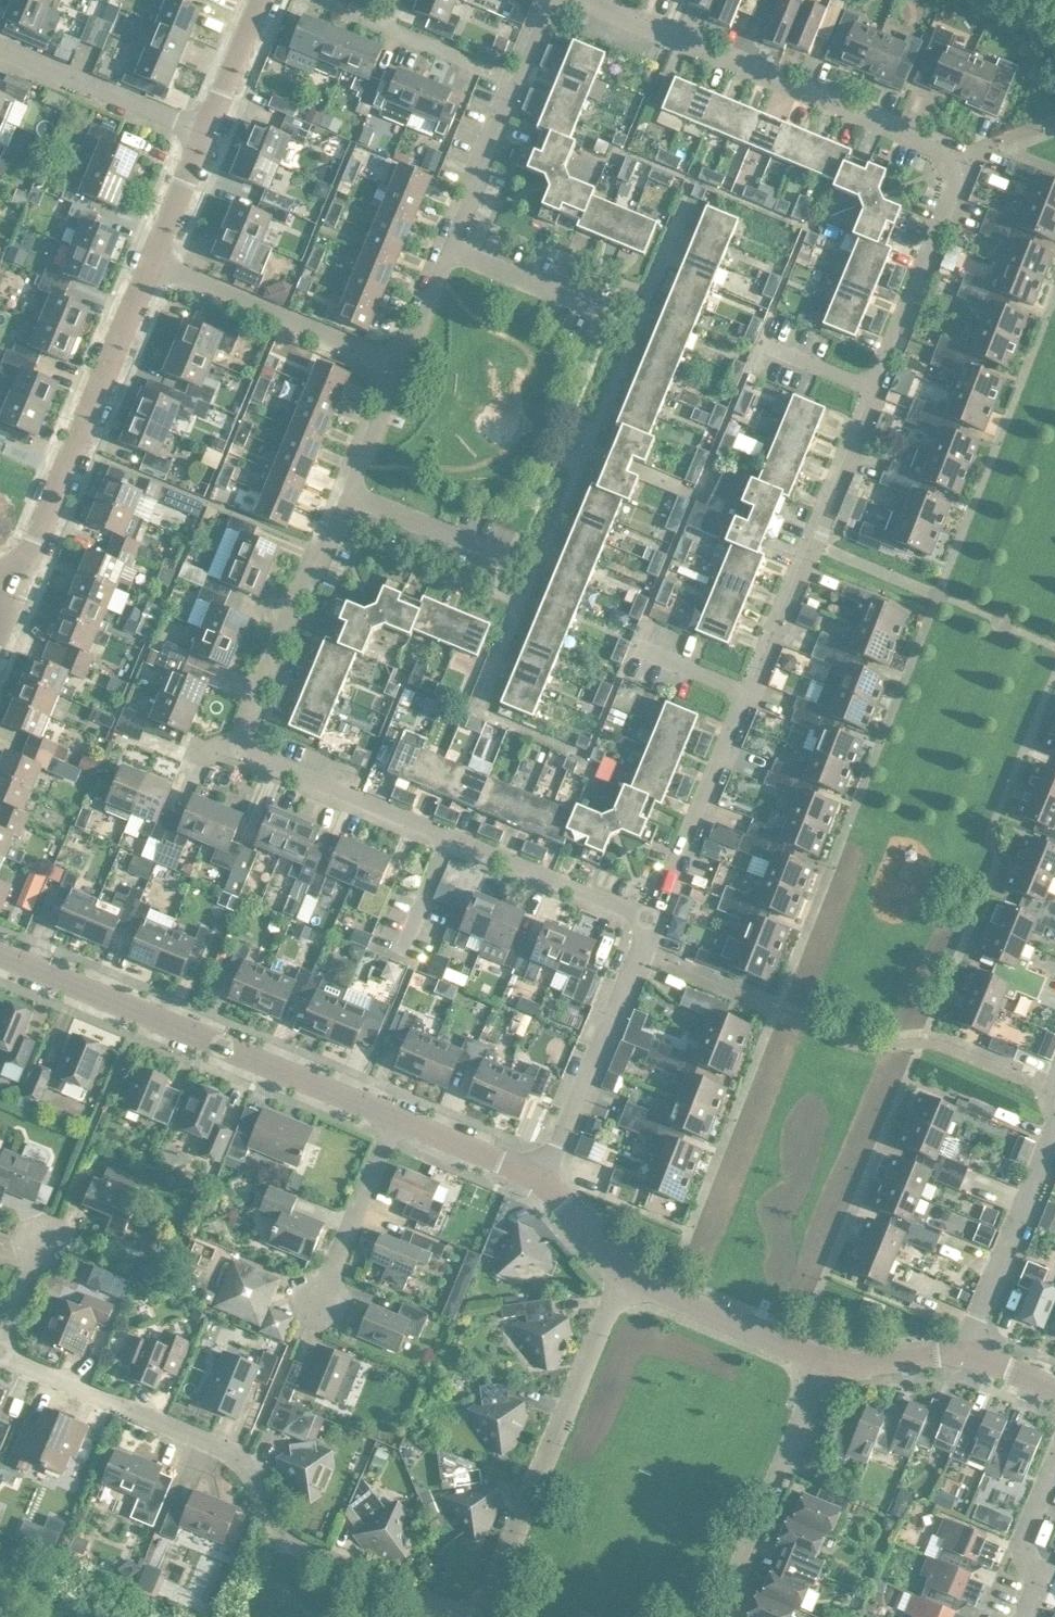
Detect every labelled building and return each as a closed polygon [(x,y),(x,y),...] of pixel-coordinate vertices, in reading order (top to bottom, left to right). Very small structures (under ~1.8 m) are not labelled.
[(46,7),(30,0),(13,0),(4,20),(8,22),(4,33),(45,50),(61,13),(56,11),(46,7)] [(46,7),(56,11),(60,0),(59,0),(30,0),(46,7)] [(188,36),(199,10),(183,4),(185,0),(155,0),(153,5),(163,9),(157,23),(188,36)] [(414,11),(430,18),(426,29),(450,39),(460,17),(450,13),(456,0),(419,0),(414,11)] [(715,0),(689,0),(688,3),(710,13),(715,0)] [(710,13),(707,19),(729,28),(740,2),(756,9),(760,0),(715,0),(710,13)] [(756,9),(772,15),(761,41),(784,50),(786,44),(801,7),(784,0),(760,0),(756,9)] [(786,44),(808,53),(819,27),(831,32),(843,3),(837,0),(830,0),(825,10),(804,1),(801,7),(786,44)] [(528,11),(514,5),(508,19),(522,25),(528,11)] [(845,9),(824,60),(838,65),(840,60),(864,71),(879,35),(856,25),(860,15),(845,9)] [(80,40),(91,45),(101,20),(90,15),(80,40)] [(316,58),(330,27),(303,16),(297,32),(286,28),(273,58),(285,62),(291,48),(316,58)] [(102,49),(109,33),(112,24),(101,20),(91,45),(102,49)] [(137,44),(147,48),(178,62),(188,36),(157,23),(151,38),(141,34),(137,44)] [(338,79),(342,69),(355,38),(330,27),(316,58),(332,65),(328,74),(338,79)] [(936,27),(913,82),(929,89),(931,84),(956,95),(971,58),(971,59),(973,54),(949,44),(953,34),(936,27)] [(497,35),(492,47),(504,52),(509,40),(497,35)] [(879,35),(864,71),(889,81),(887,86),(901,91),(922,41),(907,35),(903,45),(879,35)] [(355,38),(342,69),(357,75),(351,89),(362,93),(359,101),(370,106),(381,81),(370,76),(381,49),(355,38)] [(573,41),(563,64),(595,77),(605,54),(573,41)] [(559,49),(548,44),(543,55),(554,60),(559,49)] [(147,48),(140,63),(131,59),(122,82),(163,99),(178,62),(147,48)] [(550,71),(554,60),(543,55),(539,66),(550,71)] [(971,58),(956,95),(980,105),(978,109),(996,117),(1017,66),(999,59),(995,68),(971,59),(971,58)] [(554,85),(586,99),(595,77),(563,64),(554,85)] [(386,101),(412,112),(424,81),(398,70),(392,86),(381,81),(370,106),(366,116),(364,122),(372,126),(379,110),(382,111),(386,101)] [(684,120),(697,88),(674,78),(661,110),(684,120)] [(5,122),(11,108),(19,111),(27,91),(0,80),(0,119),(5,122)] [(513,80),(509,99),(523,102),(527,83),(513,80)] [(424,81),(412,112),(437,123),(433,132),(445,137),(455,112),(444,107),(450,91),(424,81)] [(545,107),(577,120),(586,99),(554,85),(545,107)] [(530,88),(525,99),(537,103),(541,92),(530,88)] [(706,129),(719,97),(697,88),(684,120),(706,129)] [(293,117),(298,105),(272,95),(268,107),(293,117)] [(727,138),(741,106),(719,97),(706,129),(727,138)] [(525,99),(521,110),(532,114),(537,103),(525,99)] [(359,101),(355,112),(366,116),(370,106),(359,101)] [(741,106),(727,138),(749,147),(762,115),(741,106)] [(577,120),(545,107),(536,130),(542,132),(542,131),(568,142),(569,140),(577,120)] [(304,120),(318,125),(323,114),(309,108),(304,120)] [(324,113),(319,125),(337,133),(342,121),(324,113)] [(762,115),(749,147),(771,156),(784,124),(762,115)] [(242,149),(278,164),(289,138),(303,144),(308,133),(283,122),(278,133),(253,123),(242,149)] [(91,167),(127,182),(138,156),(112,145),(117,134),(92,123),(83,145),(97,151),(91,167)] [(793,165),(806,133),(784,124),(771,156),(793,165)] [(373,132),(374,131),(365,128),(360,142),(368,145),(373,132)] [(579,221),(580,222),(591,196),(592,197),(595,190),(569,180),(565,168),(575,143),(569,140),(568,142),(542,131),(542,132),(534,151),(523,147),(516,165),(544,177),(549,188),(537,217),(555,224),(560,214),(579,221)] [(616,132),(611,143),(623,148),(627,136),(616,132)] [(815,174),(828,142),(806,133),(793,165),(815,174)] [(815,174),(835,182),(836,183),(847,157),(848,157),(851,151),(828,142),(815,174)] [(278,164),(242,149),(231,175),(265,189),(260,200),(289,212),(294,200),(268,190),(278,164)] [(654,161),(665,165),(670,154),(659,149),(654,161)] [(676,170),(681,158),(670,154),(665,165),(676,170)] [(859,237),(885,248),(885,246),(893,227),(904,232),(911,214),(883,202),(878,191),(890,162),(872,154),(867,165),(848,157),(847,157),(836,183),(835,182),(832,188),(858,199),(863,211),(852,236),(858,238),(859,237)] [(621,167),(633,172),(637,161),(626,156),(621,167)] [(357,174),(361,163),(350,158),(345,169),(357,174)] [(1054,213),(1054,183),(1033,175),(1035,168),(1010,159),(1005,171),(1037,183),(1029,202),(1054,213)] [(421,201),(431,178),(399,165),(398,166),(393,164),(384,185),(389,187),(421,201)] [(647,178),(658,182),(663,171),(652,166),(647,178)] [(86,208),(90,197),(116,208),(127,182),(91,167),(80,192),(66,186),(61,198),(73,203),(86,208)] [(628,183),(633,172),(621,167),(617,178),(628,183)] [(698,178),(709,183),(713,172),(702,167),(698,178)] [(357,174),(345,169),(341,180),(352,185),(357,174)] [(658,182),(669,187),(674,175),(663,171),(658,182)] [(709,183),(720,187),(724,176),(713,172),(709,183)] [(690,196),(702,200),(706,189),(695,184),(690,196)] [(741,196),(752,201),(757,189),(746,185),(741,196)] [(38,205),(44,191),(32,186),(27,200),(38,205)] [(421,201),(389,187),(380,209),(412,222),(421,201)] [(23,206),(28,193),(17,188),(11,201),(23,206)] [(752,201),(763,205),(768,194),(757,189),(752,201)] [(799,194),(795,205),(806,210),(811,199),(799,194)] [(599,237),(612,205),(592,197),(591,196),(580,222),(579,221),(576,227),(599,237)] [(774,209),(785,214),(790,203),(778,198),(774,209)] [(289,212),(260,200),(255,211),(234,202),(223,229),(259,243),(270,218),(284,224),(289,212)] [(339,217),(343,206),(332,201),(328,212),(339,217)] [(1033,240),(1035,234),(1054,242),(1054,213),(1029,202),(1024,216),(1015,213),(1013,219),(988,209),(983,221),(1033,240)] [(86,208),(73,203),(64,225),(78,231),(72,246),(108,261),(119,235),(93,225),(98,213),(86,208)] [(621,246),(634,214),(612,205),(599,237),(621,246)] [(790,216),(802,221),(806,210),(795,205),(790,216)] [(697,230),(729,243),(738,220),(706,207),(697,230)] [(412,222),(380,209),(371,231),(403,244),(412,222)] [(334,228),(339,217),(328,212),(323,223),(334,228)] [(634,214),(621,246),(644,255),(657,223),(634,214)] [(1005,265),(1041,280),(1051,254),(1031,246),(1033,240),(983,221),(979,232),(1004,242),(1001,248),(1010,251),(1005,265)] [(269,247),(259,243),(223,229),(212,255),(238,265),(233,276),(258,287),(263,275),(258,273),(269,247)] [(729,243),(697,230),(688,251),(720,265),(729,243)] [(814,246),(819,235),(808,230),(803,242),(814,246)] [(403,244),(371,231),(362,252),(394,266),(403,244)] [(964,242),(961,237),(956,235),(953,244),(962,247),(964,242)] [(850,259),(882,272),(891,249),(885,246),(885,248),(859,237),(858,238),(850,259)] [(945,254),(957,260),(962,248),(950,243),(945,254)] [(321,260),(325,249),(314,245),(310,256),(321,260)] [(42,277),(67,288),(72,277),(97,287),(108,261),(72,246),(61,272),(47,266),(42,277)] [(720,265),(688,251),(679,273),(711,286),(720,265)] [(353,274),(385,287),(394,266),(362,252),(353,274)] [(316,271),(321,260),(310,256),(305,266),(316,271)] [(841,280),(873,293),(882,272),(850,259),(841,280)] [(906,269),(895,264),(890,275),(902,280),(906,269)] [(961,284),(1008,303),(1011,297),(1031,305),(1041,280),(1005,265),(997,285),(965,272),(961,284)] [(770,272),(766,283),(777,288),(782,277),(770,272)] [(670,295),(702,308),(711,286),(679,273),(670,295)] [(385,287),(353,274),(344,296),(376,309),(385,287)] [(886,286),(897,291),(902,280),(890,275),(886,286)] [(41,321),(77,335),(88,309),(62,299),(67,288),(42,277),(32,300),(47,306),(41,321)] [(301,277),(296,288),(307,293),(312,282),(301,277)] [(864,315),(873,293),(841,280),(832,302),(864,315)] [(766,283),(761,294),(772,299),(777,288),(766,283)] [(980,328),(1016,342),(1026,317),(1006,309),(1008,303),(961,284),(956,296),(988,308),(980,328)] [(702,308),(670,295),(661,316),(693,329),(702,308)] [(376,309),(344,296),(335,318),(367,332),(376,309)] [(864,315),(832,302),(822,324),(854,338),(864,315)] [(877,308),(872,319),(884,323),(888,312),(877,308)] [(175,346),(211,361),(217,346),(231,352),(241,330),(198,312),(194,323),(185,320),(175,346)] [(752,315),(748,327),(759,332),(764,320),(752,315)] [(693,329),(661,316),(652,338),(684,351),(693,329)] [(884,323),(872,319),(868,330),(879,334),(884,323)] [(11,352),(36,362),(41,351),(66,361),(77,335),(41,321),(34,336),(20,330),(11,352)] [(759,332),(748,327),(743,338),(754,342),(759,332)] [(936,347),(984,366),(986,360),(1006,368),(1016,342),(980,328),(972,348),(941,336),(936,347)] [(684,351),(652,338),(643,360),(675,373),(684,351)] [(185,394),(198,399),(197,399),(210,404),(219,381),(205,375),(211,361),(175,346),(164,372),(189,383),(185,394)] [(955,391),(992,405),(1002,380),(981,372),(984,366),(936,347),(932,359),(963,371),(955,391)] [(10,395),(46,410),(57,384),(32,373),(36,362),(11,352),(6,350),(0,365),(0,373),(17,379),(10,395)] [(275,370),(279,359),(268,354),(264,366),(275,370)] [(746,364),(734,359),(730,370),(741,375),(746,364)] [(634,382),(666,395),(675,373),(643,360),(634,382)] [(308,384),(340,397),(349,374),(317,361),(308,384)] [(890,389),(906,396),(915,376),(898,369),(890,389)] [(741,375),(730,370),(725,381),(736,386),(741,375)] [(266,392),(271,381),(259,376),(255,387),(266,392)] [(666,395),(634,382),(625,403),(657,417),(666,395)] [(299,406),(331,419),(340,397),(308,384),(299,406)] [(261,403),(266,392),(255,387),(250,398),(261,403)] [(142,390),(132,416),(168,431),(175,413),(189,419),(197,399),(198,399),(185,394),(173,389),(168,400),(142,390)] [(749,404),(753,393),(742,389),(738,400),(749,404)] [(910,409),(959,429),(962,423),(982,431),(992,405),(955,391),(950,405),(941,402),(938,407),(914,398),(910,409)] [(10,395),(4,410),(0,409),(0,434),(27,446),(32,434),(36,436),(46,410),(10,395)] [(703,395),(692,413),(702,419),(713,400),(703,395)] [(783,419),(815,432),(825,409),(793,396),(783,419)] [(744,415),(749,404),(738,400),(733,411),(744,415)] [(621,429),(622,428),(648,438),(648,437),(657,417),(625,403),(615,427),(621,429)] [(727,408),(716,403),(711,414),(723,419),(727,408)] [(290,427),(322,440),(331,419),(299,406),(290,427)] [(959,429),(910,409),(905,421),(929,431),(927,436),(936,440),(931,454),(967,468),(977,443),(957,435),(959,429)] [(723,419),(711,414),(707,425),(718,430),(723,419)] [(168,431),(132,416),(121,442),(146,452),(142,464),(167,474),(172,462),(157,456),(168,431)] [(815,432),(783,419),(774,440),(806,453),(815,432)] [(248,435),(253,424),(241,420),(237,431),(248,435)] [(887,436),(891,426),(877,421),(873,431),(887,436)] [(281,449),(313,462),(322,440),(290,427),(281,449)] [(597,488),(623,499),(622,500),(628,502),(638,478),(619,471),(626,456),(644,464),(654,440),(648,437),(648,438),(622,428),(621,429),(615,427),(591,484),(597,487),(597,488)] [(237,431),(232,442),(243,446),(248,435),(237,431)] [(731,448),(735,437),(724,432),(720,443),(731,448)] [(681,438),(673,471),(685,474),(693,441),(681,438)] [(806,453),(774,440),(765,462),(797,475),(806,453)] [(726,459),(731,448),(720,443),(715,454),(726,459)] [(709,452),(698,447),(694,457),(705,462),(709,452)] [(272,471),(304,484),(313,462),(281,449),(272,471)] [(887,473),(935,492),(937,486),(957,493),(967,468),(931,454),(918,449),(910,468),(892,461),(887,473)] [(705,462),(694,457),(684,480),(695,485),(705,462)] [(756,483),(782,494),(782,496),(788,498),(797,475),(765,462),(757,482),(756,483)] [(223,463),(219,474),(230,479),(235,468),(223,463)] [(133,515),(142,493),(157,500),(163,487),(111,466),(97,500),(133,515)] [(781,515),(775,512),(782,496),(782,494),(756,483),(757,482),(751,480),(750,481),(723,470),(705,506),(697,503),(697,502),(696,501),(686,525),(725,541),(725,543),(731,545),(731,544),(757,554),(758,553),(765,537),(771,539),(776,537),(783,520),(781,515)] [(263,492),(295,505),(304,484),(272,471),(263,492)] [(935,492),(887,473),(883,471),(879,483),(900,491),(897,498),(898,499),(893,511),(939,529),(948,504),(932,498),(935,492)] [(230,479),(219,474),(214,485),(226,490),(230,479)] [(623,499),(597,488),(597,487),(591,484),(582,507),(614,520),(622,500),(623,499)] [(295,505),(263,492),(254,515),(286,528),(295,505)] [(197,517),(202,504),(176,493),(171,505),(197,517)] [(689,500),(678,495),(669,518),(680,522),(689,500)] [(123,537),(133,515),(97,500),(87,523),(114,534),(109,545),(134,555),(139,543),(123,537)] [(573,529),(605,542),(614,520),(582,507),(573,529)] [(929,555),(939,529),(893,511),(885,531),(863,522),(859,534),(892,548),(895,541),(929,555)] [(241,534),(231,557),(267,572),(277,548),(252,538),(256,526),(231,516),(226,528),(241,534)] [(680,522),(669,518),(664,528),(675,533),(680,522)] [(564,550),(596,564),(605,542),(573,529),(564,550)] [(677,547),(688,551),(693,540),(681,536),(677,547)] [(722,565),(754,579),(764,556),(758,553),(757,554),(731,544),(731,545),(722,565)] [(119,577),(124,565),(129,567),(134,555),(109,545),(104,557),(88,550),(79,572),(114,587),(126,592),(131,582),(119,577)] [(688,551),(677,547),(672,558),(683,562),(688,551)] [(555,572),(587,586),(596,564),(564,550),(555,572)] [(655,550),(651,561),(662,565),(667,554),(655,550)] [(190,582),(202,587),(227,597),(232,586),(257,597),(267,572),(231,557),(221,581),(195,570),(190,582)] [(651,561),(646,572),(657,576),(662,565),(651,561)] [(754,579),(722,565),(713,587),(745,600),(754,579)] [(79,572),(70,594),(105,608),(114,587),(79,572)] [(587,586),(555,572),(546,594),(577,608),(587,586)] [(410,636),(412,630),(411,630),(421,604),(420,603),(401,595),(406,585),(388,577),(376,606),(364,610),(336,599),(328,617),(339,621),(331,640),(331,641),(357,652),(356,653),(362,656),(373,631),(384,626),(410,636)] [(663,579),(659,590),(670,594),(675,583),(663,579)] [(859,626),(895,640),(905,615),(884,606),(886,600),(840,582),(835,594),(855,602),(853,608),(864,612),(859,626)] [(227,597),(202,587),(197,599),(211,605),(202,629),(238,643),(248,619),(222,608),(227,597)] [(745,600),(713,587),(704,609),(736,622),(745,600)] [(665,606),(670,594),(659,590),(654,601),(665,606)] [(648,598),(637,593),(633,604),(644,609),(648,598)] [(105,608),(70,594),(61,616),(103,633),(107,622),(100,620),(105,608)] [(577,608),(546,594),(537,616),(569,629),(577,608)] [(412,630),(432,639),(446,607),(423,597),(420,603),(421,604),(411,630),(412,630)] [(143,613),(144,613),(156,618),(161,607),(160,607),(147,602),(143,613)] [(628,615),(639,620),(644,609),(633,604),(628,615)] [(446,607),(432,639),(454,648),(467,616),(446,607)] [(736,622),(704,609),(695,631),(727,645),(736,622)] [(152,628),(156,618),(144,613),(140,623),(152,628)] [(87,652),(92,640),(104,646),(108,635),(103,633),(61,616),(47,650),(87,666),(92,654),(87,652)] [(467,616),(454,648),(477,657),(490,625),(467,616)] [(528,638),(560,651),(569,629),(537,616),(528,638)] [(152,628),(140,623),(135,633),(148,638),(152,628)] [(895,640),(859,626),(851,645),(820,633),(815,645),(867,665),(869,659),(885,665),(895,640)] [(238,643),(202,629),(192,653),(228,667),(238,643)] [(316,660),(348,674),(356,653),(357,652),(331,641),(331,640),(325,637),(316,660)] [(619,637),(615,648),(626,653),(630,642),(619,637)] [(519,659),(551,673),(560,651),(528,638),(519,659)] [(186,663),(190,652),(165,641),(161,653),(186,663)] [(311,646),(300,641),(296,652),(307,657),(311,646)] [(838,690),(875,704),(885,679),(865,671),(867,665),(815,645),(811,656),(846,670),(838,690)] [(610,659),(621,664),(626,653),(615,648),(610,659)] [(22,679),(60,695),(72,700),(77,690),(61,684),(66,672),(82,678),(87,666),(47,650),(42,662),(31,657),(22,679)] [(302,668),(307,657),(296,652),(291,663),(302,668)] [(181,674),(186,663),(161,653),(156,664),(170,670),(160,694),(196,709),(206,685),(181,674)] [(788,654),(782,656),(780,662),(783,668),(789,670),(794,668),(796,662),(794,656),(788,654)] [(510,681),(542,694),(551,673),(519,659),(510,681)] [(307,682),(339,695),(348,674),(316,660),(307,682)] [(428,666),(417,661),(412,672),(423,677),(428,666)] [(419,688),(423,677),(412,672),(407,683),(419,688)] [(13,701),(51,717),(60,695),(22,679),(13,701)] [(601,680),(596,692),(608,696),(612,685),(601,680)] [(542,694),(510,681),(500,704),(532,717),(542,694)] [(298,704),(330,717),(339,695),(307,682),(298,704)] [(383,693),(394,698),(399,687),(387,682),(383,693)] [(437,682),(433,694),(444,698),(448,687),(437,682)] [(795,709),(842,728),(845,722),(865,730),(875,704),(838,690),(822,684),(815,704),(797,697),(792,708),(795,709)] [(282,685),(278,696),(289,700),(294,689),(282,685)] [(455,703),(460,691),(448,687),(444,698),(455,703)] [(596,692),(592,702),(603,707),(608,696),(596,692)] [(119,719),(144,729),(179,744),(184,732),(186,733),(196,709),(160,694),(150,718),(124,707),(119,719)] [(273,707),(284,711),(289,700),(278,696),(273,707)] [(42,739),(51,717),(13,701),(4,723),(31,735),(26,746),(52,757),(65,763),(70,751),(42,739)] [(656,725),(688,738),(697,716),(665,703),(656,725)] [(330,717),(298,704),(288,727),(320,740),(330,717)] [(814,753),(850,767),(860,742),(840,734),(842,728),(795,709),(790,721),(821,733),(814,753)] [(90,720),(111,728),(115,718),(94,710),(90,720)] [(144,729),(119,719),(115,730),(139,740),(144,729)] [(1054,723),(1043,748),(1054,753),(1054,724),(1054,723)] [(647,747),(679,760),(688,738),(656,725),(647,747)] [(701,731),(697,742),(708,747),(713,736),(701,731)] [(573,746),(584,750),(587,739),(577,735),(573,746)] [(409,782),(423,750),(400,740),(387,772),(409,782)] [(708,747),(697,742),(692,753),(703,758),(708,747)] [(33,789),(42,767),(47,769),(52,757),(26,746),(21,758),(5,751),(0,763),(0,775),(33,789)] [(605,752),(594,747),(589,758),(601,763),(605,752)] [(679,760),(647,747),(638,769),(670,782),(679,760)] [(431,791),(444,758),(423,750),(409,782),(431,791)] [(770,772),(818,791),(820,785),(840,792),(850,767),(814,753),(806,773),(775,760),(770,772)] [(100,761),(83,754),(77,767),(94,775),(100,761)] [(578,761),(566,756),(562,767),(573,772),(578,761)] [(444,758),(431,791),(453,800),(466,767),(444,758)] [(1037,764),(1026,789),(1054,801),(1054,772),(1037,764)] [(132,812),(146,776),(122,766),(107,802),(132,812)] [(466,767),(453,800),(474,809),(488,776),(466,767)] [(670,782),(638,769),(630,789),(629,790),(655,801),(655,802),(661,805),(670,782)] [(789,816),(826,830),(836,805),(815,797),(818,791),(770,772),(768,771),(763,783),(797,796),(789,816)] [(683,774),(679,786),(690,790),(695,779),(683,774)] [(24,825),(29,813),(23,811),(33,789),(0,775),(0,802),(2,803),(0,809),(0,815),(24,825)] [(171,786),(146,776),(132,812),(145,818),(139,833),(161,842),(171,817),(160,812),(171,786)] [(496,817),(509,785),(488,776),(474,809),(496,817)] [(509,785),(496,817),(518,827),(531,795),(509,785)] [(395,786),(390,797),(401,802),(406,790),(395,786)] [(686,801),(690,790),(679,786),(674,796),(686,801)] [(575,813),(564,839),(566,839),(585,847),(580,858),(598,865),(610,837),(612,836),(621,832),(650,844),(658,826),(647,821),(655,802),(655,801),(629,790),(630,789),(624,787),(613,812),(602,816),(576,806),(574,812),(575,813)] [(1054,840),(1054,801),(1026,789),(1016,814),(1041,825),(1038,833),(1054,840)] [(417,795),(406,790),(401,802),(412,806),(417,795)] [(531,795),(518,827),(540,836),(553,804),(531,795)] [(183,821),(171,817),(161,842),(183,851),(189,836),(202,842),(217,806),(193,796),(183,821)] [(438,804),(433,815),(444,820),(449,808),(438,804)] [(575,813),(574,812),(553,804),(540,836),(563,845),(566,839),(564,839),(575,813)] [(232,871),(242,846),(231,841),(242,816),(217,806),(202,842),(216,848),(210,862),(232,871)] [(460,813),(449,808),(444,820),(455,824),(460,813)] [(280,855),(295,819),(271,809),(256,845),(280,855)] [(4,857),(19,863),(24,851),(9,845),(13,835),(18,837),(24,825),(0,815),(0,855),(4,857)] [(750,823),(746,835),(793,853),(796,847),(816,855),(826,830),(789,816),(782,835),(750,823)] [(288,875),(309,884),(330,834),(295,819),(280,855),(294,861),(288,875)] [(481,822),(477,833),(488,837),(492,826),(481,822)] [(499,842),(503,831),(492,826),(488,837),(499,842)] [(351,885),(366,848),(330,834),(309,884),(305,894),(317,899),(321,889),(331,893),(337,879),(351,885)] [(746,835),(743,834),(737,850),(771,863),(765,879),(801,893),(811,867),(791,859),(793,853),(746,835)] [(1051,877),(1054,868),(1054,849),(1026,837),(1015,862),(1051,877)] [(536,844),(525,840),(521,851),(532,856),(536,844)] [(699,853),(715,859),(720,846),(704,840),(699,853)] [(543,860),(547,849),(536,844),(532,856),(543,860)] [(242,846),(232,871),(223,892),(240,899),(259,853),(242,846)] [(366,848),(351,885),(365,890),(357,909),(378,919),(391,889),(379,884),(390,858),(366,848)] [(154,863),(138,856),(131,872),(147,879),(154,863)] [(1015,862),(1005,887),(1023,895),(1020,903),(1054,917),(1054,897),(1045,893),(1051,877),(1015,862)] [(59,882),(64,869),(53,865),(48,878),(59,882)] [(31,870),(21,894),(35,900),(46,876),(31,870)] [(83,937),(98,901),(73,891),(79,876),(67,871),(57,897),(68,901),(57,927),(83,937)] [(721,898),(769,916),(771,910),(791,918),(801,893),(765,879),(757,898),(726,886),(721,898)] [(10,885),(0,881),(0,910),(10,885)] [(433,897),(449,904),(455,888),(439,881),(433,897)] [(98,901),(83,937),(108,948),(118,922),(129,927),(140,902),(144,892),(132,887),(128,897),(117,892),(111,907),(98,901)] [(484,940),(499,904),(475,894),(464,919),(453,914),(443,940),(464,949),(471,934),(484,940)] [(302,901),(289,896),(282,912),(295,917),(302,901)] [(769,916),(721,898),(716,909),(748,922),(740,941),(777,955),(786,930),(766,922),(769,916)] [(155,967),(170,931),(146,921),(152,906),(140,902),(129,927),(141,931),(130,957),(155,967)] [(1024,943),(1030,930),(1042,935),(1046,927),(1054,931),(1054,917),(1020,903),(1017,911),(998,903),(988,928),(1024,943)] [(514,969),(524,944),(513,939),(524,914),(499,904),(484,940),(478,954),(514,969)] [(555,969),(570,933),(546,923),(535,949),(524,944),(514,969),(512,974),(533,983),(541,963),(555,969)] [(300,924),(296,935),(310,940),(313,929),(300,924)] [(195,941),(170,931),(155,967),(180,978),(191,952),(202,957),(213,932),(201,927),(195,941)] [(366,947),(371,934),(355,928),(350,941),(366,947)] [(996,961),(993,969),(1042,989),(1046,977),(1026,969),(1030,960),(1019,956),(1024,943),(988,928),(978,953),(996,961)] [(594,943),(570,933),(555,969),(569,975),(561,994),(583,1003),(595,973),(584,969),(594,943)] [(777,955),(740,941),(732,961),(699,948),(694,960),(728,973),(731,967),(767,981),(777,955)] [(255,1008),(270,972),(245,962),(251,948),(239,943),(229,968),(240,972),(230,998),(255,1008)] [(302,998),(312,973),(301,968),(295,983),(270,972),(255,1008),(280,1019),(291,993),(302,998)] [(961,994),(997,1009),(1002,997),(1013,1001),(1017,992),(1037,1000),(1042,989),(993,969),(989,977),(971,969),(961,994)] [(327,1039),(342,1003),(318,992),(324,978),(312,973),(302,998),(313,1003),(302,1028),(327,1039)] [(711,1017),(703,1036),(739,1051),(749,1025),(722,1015),(727,1003),(683,986),(676,1003),(711,1017)] [(987,1034),(997,1009),(961,994),(950,1020),(987,1034)] [(367,1013),(342,1003),(327,1039),(353,1049),(363,1024),(374,1028),(385,1003),(373,998),(367,1013)] [(529,1000),(524,1012),(534,1016),(539,1004),(529,1000)] [(0,1015),(0,1047),(10,1051),(0,1074),(17,1081),(34,1043),(21,1037),(32,1013),(5,1002),(0,1015)] [(421,1077),(436,1041),(424,1036),(425,1033),(420,1021),(416,1019),(417,1016),(405,1011),(395,1036),(406,1041),(395,1067),(421,1077)] [(1047,1032),(1037,1054),(1050,1060),(1054,1048),(1054,1035),(1047,1032)] [(35,1066),(23,1094),(39,1101),(46,1086),(63,1093),(79,1100),(83,1098),(87,1088),(104,1048),(74,1035),(57,1076),(35,1066)] [(646,1050),(694,1069),(697,1063),(729,1076),(739,1051),(703,1036),(695,1056),(651,1039),(646,1050)] [(1013,1059),(1018,1047),(992,1036),(988,1048),(1013,1059)] [(468,1067),(478,1042),(466,1037),(460,1051),(436,1041),(421,1077),(446,1087),(456,1062),(468,1067)] [(493,1107),(508,1071),(500,1068),(498,1050),(478,1042),(468,1067),(479,1071),(468,1097),(493,1107)] [(694,1069),(646,1050),(642,1062),(686,1079),(678,1099),(715,1113),(725,1088),(692,1075),(694,1069)] [(508,1071),(493,1107),(518,1118),(529,1092),(540,1097),(551,1072),(532,1064),(521,1076),(508,1071)] [(124,1108),(167,1125),(181,1092),(165,1085),(167,1079),(141,1068),(124,1108)] [(199,1153),(218,1161),(230,1132),(218,1127),(221,1118),(219,1113),(225,1098),(195,1086),(178,1126),(206,1137),(199,1153)] [(909,1119),(945,1134),(951,1120),(960,1124),(965,1111),(992,1122),(997,1110),(969,1099),(967,1103),(956,1098),(952,1108),(919,1094),(909,1119)] [(715,1113),(678,1099),(670,1119),(624,1101),(620,1113),(681,1137),(683,1130),(705,1139),(715,1113)] [(261,1115),(245,1108),(226,1155),(243,1162),(249,1146),(296,1165),(311,1129),(263,1109),(261,1115)] [(654,1162),(690,1176),(700,1151),(679,1143),(681,1137),(620,1113),(615,1124),(661,1142),(654,1162)] [(963,1178),(968,1167),(937,1154),(945,1134),(909,1119),(898,1144),(916,1152),(914,1158),(963,1178)] [(3,1204),(9,1190),(34,1200),(35,1198),(45,1202),(52,1186),(42,1182),(47,1169),(45,1168),(50,1155),(49,1148),(31,1141),(25,1144),(19,1158),(4,1151),(0,1161),(0,1202),(3,1204)] [(958,1190),(963,1178),(914,1158),(911,1164),(893,1157),(883,1182),(919,1197),(925,1183),(931,1185),(933,1179),(958,1190)] [(690,1176),(654,1162),(644,1187),(680,1201),(690,1176)] [(122,1237),(138,1197),(133,1195),(139,1180),(107,1167),(101,1182),(81,1174),(71,1200),(111,1217),(105,1230),(122,1237)] [(413,1205),(408,1218),(433,1228),(443,1204),(432,1199),(439,1184),(398,1167),(387,1194),(413,1205)] [(635,1191),(640,1179),(615,1169),(610,1181),(635,1191)] [(303,1176),(295,1173),(289,1187),(297,1190),(303,1176)] [(895,1223),(937,1241),(942,1229),(911,1216),(919,1197),(883,1182),(872,1207),(898,1217),(895,1223)] [(268,1187),(259,1209),(279,1217),(269,1243),(309,1260),(324,1224),(292,1210),(297,1198),(268,1187)] [(1042,1215),(1037,1225),(1054,1232),(1054,1230),(1054,1221),(1042,1215)] [(937,1241),(895,1223),(893,1229),(867,1219),(857,1244),(893,1259),(899,1244),(905,1247),(907,1242),(932,1252),(937,1241)] [(481,1253),(494,1258),(512,1281),(539,1278),(550,1251),(533,1229),(504,1233),(492,1228),(481,1253)] [(413,1232),(408,1244),(381,1233),(370,1260),(386,1266),(381,1280),(403,1289),(408,1276),(411,1276),(417,1262),(426,1266),(430,1254),(440,1258),(445,1246),(413,1232)] [(893,1259),(857,1244),(846,1269),(872,1280),(869,1286),(911,1303),(916,1291),(891,1281),(894,1276),(887,1273),(893,1259)] [(480,1255),(468,1250),(441,1314),(454,1319),(480,1255)] [(1042,1284),(1048,1270),(1027,1261),(1017,1285),(1029,1290),(1017,1318),(1042,1328),(1054,1296),(1054,1290),(1042,1284)] [(234,1264),(218,1305),(258,1321),(275,1281),(234,1264)] [(995,1279),(989,1296),(1000,1300),(1006,1283),(995,1279)] [(204,1289),(199,1301),(211,1306),(216,1294),(204,1289)] [(965,1301),(969,1292),(961,1289),(957,1298),(965,1301)] [(42,1338),(82,1355),(96,1321),(105,1325),(113,1306),(84,1294),(79,1307),(52,1296),(43,1316),(50,1319),(42,1338)] [(550,1299),(504,1305),(506,1318),(525,1315),(514,1342),(531,1364),(560,1360),(570,1335),(552,1312),(550,1299)] [(427,1314),(402,1304),(397,1317),(371,1306),(358,1335),(396,1351),(404,1332),(418,1338),(427,1314)] [(202,1324),(206,1315),(193,1309),(189,1318),(202,1324)] [(166,1333),(161,1345),(144,1338),(143,1341),(131,1336),(122,1359),(134,1363),(128,1378),(154,1388),(165,1361),(178,1366),(188,1342),(166,1333)] [(301,1387),(333,1400),(350,1360),(322,1348),(315,1365),(311,1364),(301,1387)] [(257,1367),(222,1352),(201,1403),(236,1418),(252,1379),(266,1385),(278,1357),(264,1351),(257,1367)] [(296,1385),(285,1381),(278,1398),(289,1402),(296,1385)] [(481,1399),(469,1427),(486,1448),(515,1444),(525,1419),(508,1396),(506,1383),(479,1386),(481,1399)] [(933,1445),(951,1452),(951,1453),(967,1416),(972,1405),(951,1397),(947,1408),(931,1401),(928,1409),(929,1409),(914,1443),(915,1443),(931,1450),(933,1445)] [(256,1420),(293,1432),(300,1413),(262,1400),(256,1420)] [(888,1405),(885,1415),(872,1447),(872,1448),(888,1454),(890,1449),(909,1457),(915,1443),(914,1443),(929,1409),(928,1409),(909,1401),(904,1412),(888,1405)] [(885,1415),(865,1407),(861,1418),(845,1411),(828,1453),(845,1460),(847,1455),(866,1463),(872,1448),(872,1447),(885,1415)] [(28,1419),(9,1463),(25,1470),(29,1460),(61,1473),(69,1453),(74,1455),(86,1427),(45,1410),(40,1424),(28,1419)] [(967,1460),(986,1467),(1001,1430),(1002,1431),(1007,1420),(986,1411),(982,1422),(967,1416),(951,1453),(951,1452),(949,1457),(966,1464),(967,1460)] [(10,1425),(0,1421),(0,1448),(10,1425)] [(1016,1437),(1002,1431),(1001,1430),(986,1467),(984,1472),(1000,1479),(1002,1474),(1022,1482),(1042,1434),(1021,1426),(1016,1437)] [(334,1468),(315,1444),(289,1448),(278,1475),(294,1496),(323,1492),(334,1468)] [(390,1452),(377,1447),(370,1464),(383,1469),(390,1452)] [(103,1482),(139,1497),(130,1517),(152,1527),(169,1487),(155,1481),(161,1467),(145,1461),(145,1463),(116,1451),(103,1482)] [(454,1486),(443,1513),(459,1535),(489,1531),(499,1506),(481,1483),(479,1469),(452,1473),(454,1486)] [(381,1503),(362,1477),(348,1511),(361,1529),(363,1549),(388,1559),(412,1541),(408,1515),(381,1503)] [(808,1525),(825,1532),(829,1534),(839,1511),(844,1513),(849,1500),(820,1488),(815,1500),(802,1495),(791,1522),(807,1528),(808,1525)] [(222,1543),(236,1507),(194,1490),(185,1511),(171,1505),(159,1533),(175,1540),(180,1526),(222,1543)] [(427,1517),(438,1513),(429,1490),(418,1494),(427,1517)] [(906,1507),(895,1502),(890,1513),(902,1518),(906,1507)] [(972,1518),(982,1522),(988,1508),(978,1504),(972,1518)] [(890,1532),(896,1521),(885,1516),(882,1522),(884,1529),(890,1532)] [(936,1560),(966,1573),(971,1560),(990,1568),(999,1546),(984,1540),(986,1535),(944,1518),(936,1536),(944,1540),(940,1550),(936,1560)] [(807,1528),(791,1522),(786,1520),(777,1543),(789,1548),(784,1560),(789,1563),(813,1572),(818,1560),(814,1558),(825,1532),(808,1525),(807,1528)] [(920,1598),(950,1611),(955,1598),(974,1606),(983,1584),(968,1578),(970,1574),(966,1573),(936,1560),(928,1557),(920,1574),(928,1578),(920,1598)] [(126,1579),(139,1569),(130,1558),(118,1568),(126,1579)] [(813,1572),(789,1563),(784,1574),(772,1569),(761,1596),(777,1602),(778,1599),(794,1606),(799,1608),(809,1585),(813,1587),(818,1574),(813,1572)] [(794,1606),(778,1599),(777,1602),(761,1596),(756,1594),(746,1616),(806,1616),(792,1611),(794,1606)] [(950,1611),(920,1598),(912,1595),(904,1613),(912,1616),(955,1616),(952,1616),(954,1612),(950,1611)]
